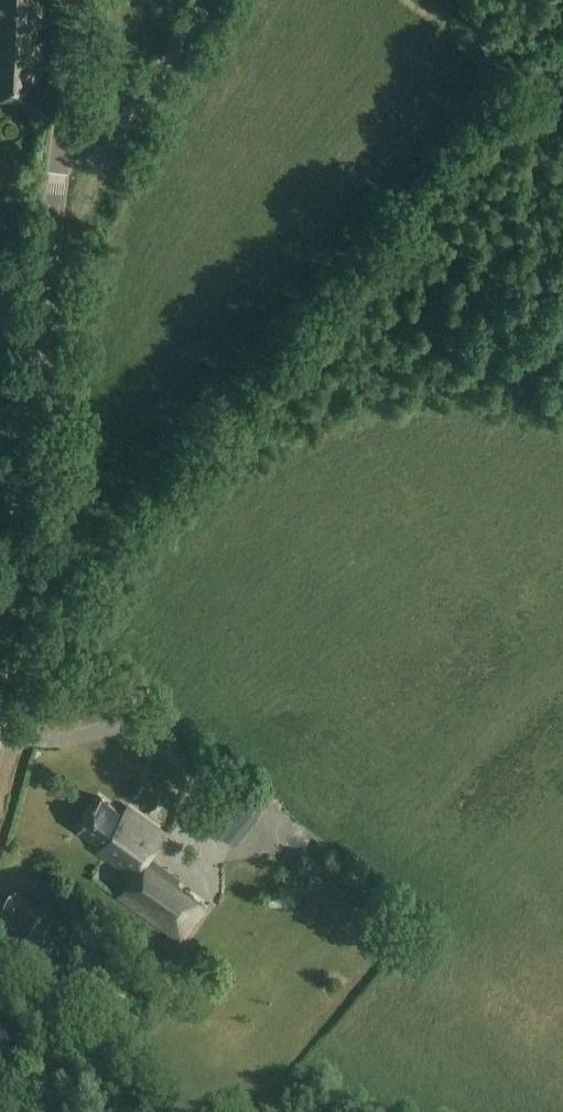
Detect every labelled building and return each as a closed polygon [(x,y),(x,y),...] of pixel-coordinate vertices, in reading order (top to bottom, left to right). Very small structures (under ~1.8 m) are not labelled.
[(36,98),(37,74),(41,74),(42,43),(30,41),(31,27),(43,26),(43,4),(32,3),(32,0),(0,0),(0,97),(36,98)] [(118,92),(124,95),(131,84),(125,81),(118,92)] [(203,820),(232,844),(267,800),(238,777),(203,820)] [(134,796),(151,809),(153,806),(160,811),(164,805),(158,800),(160,797),(142,784),(134,796)] [(205,906),(179,888),(142,862),(163,833),(126,807),(122,813),(100,797),(78,828),(101,846),(97,851),(132,876),(118,895),(180,940),(205,906)] [(34,953),(52,927),(17,902),(0,924),(15,935),(14,938),(34,953)] [(61,950),(70,956),(75,949),(66,943),(61,950)]
